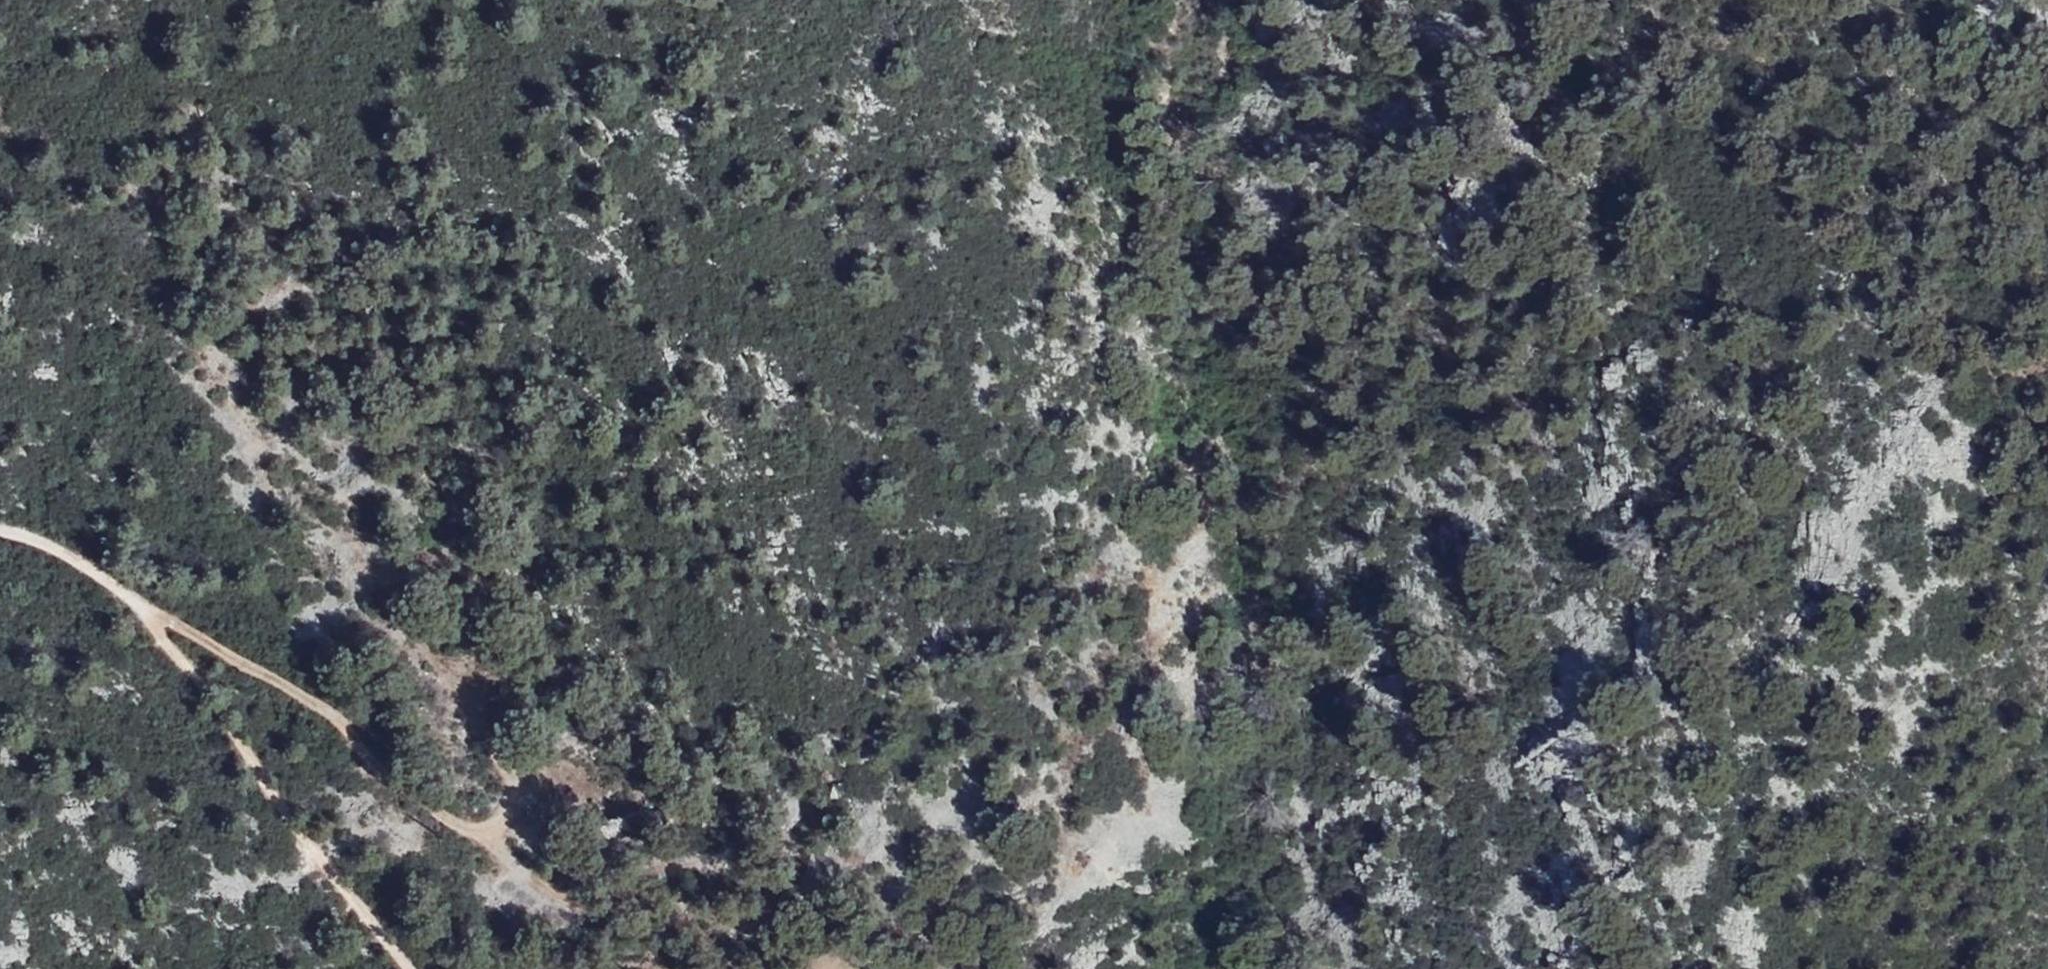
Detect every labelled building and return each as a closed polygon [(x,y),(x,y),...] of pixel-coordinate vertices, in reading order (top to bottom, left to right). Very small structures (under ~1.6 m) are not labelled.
[(621,815),(598,818),(600,833),(623,830),(621,815)]
